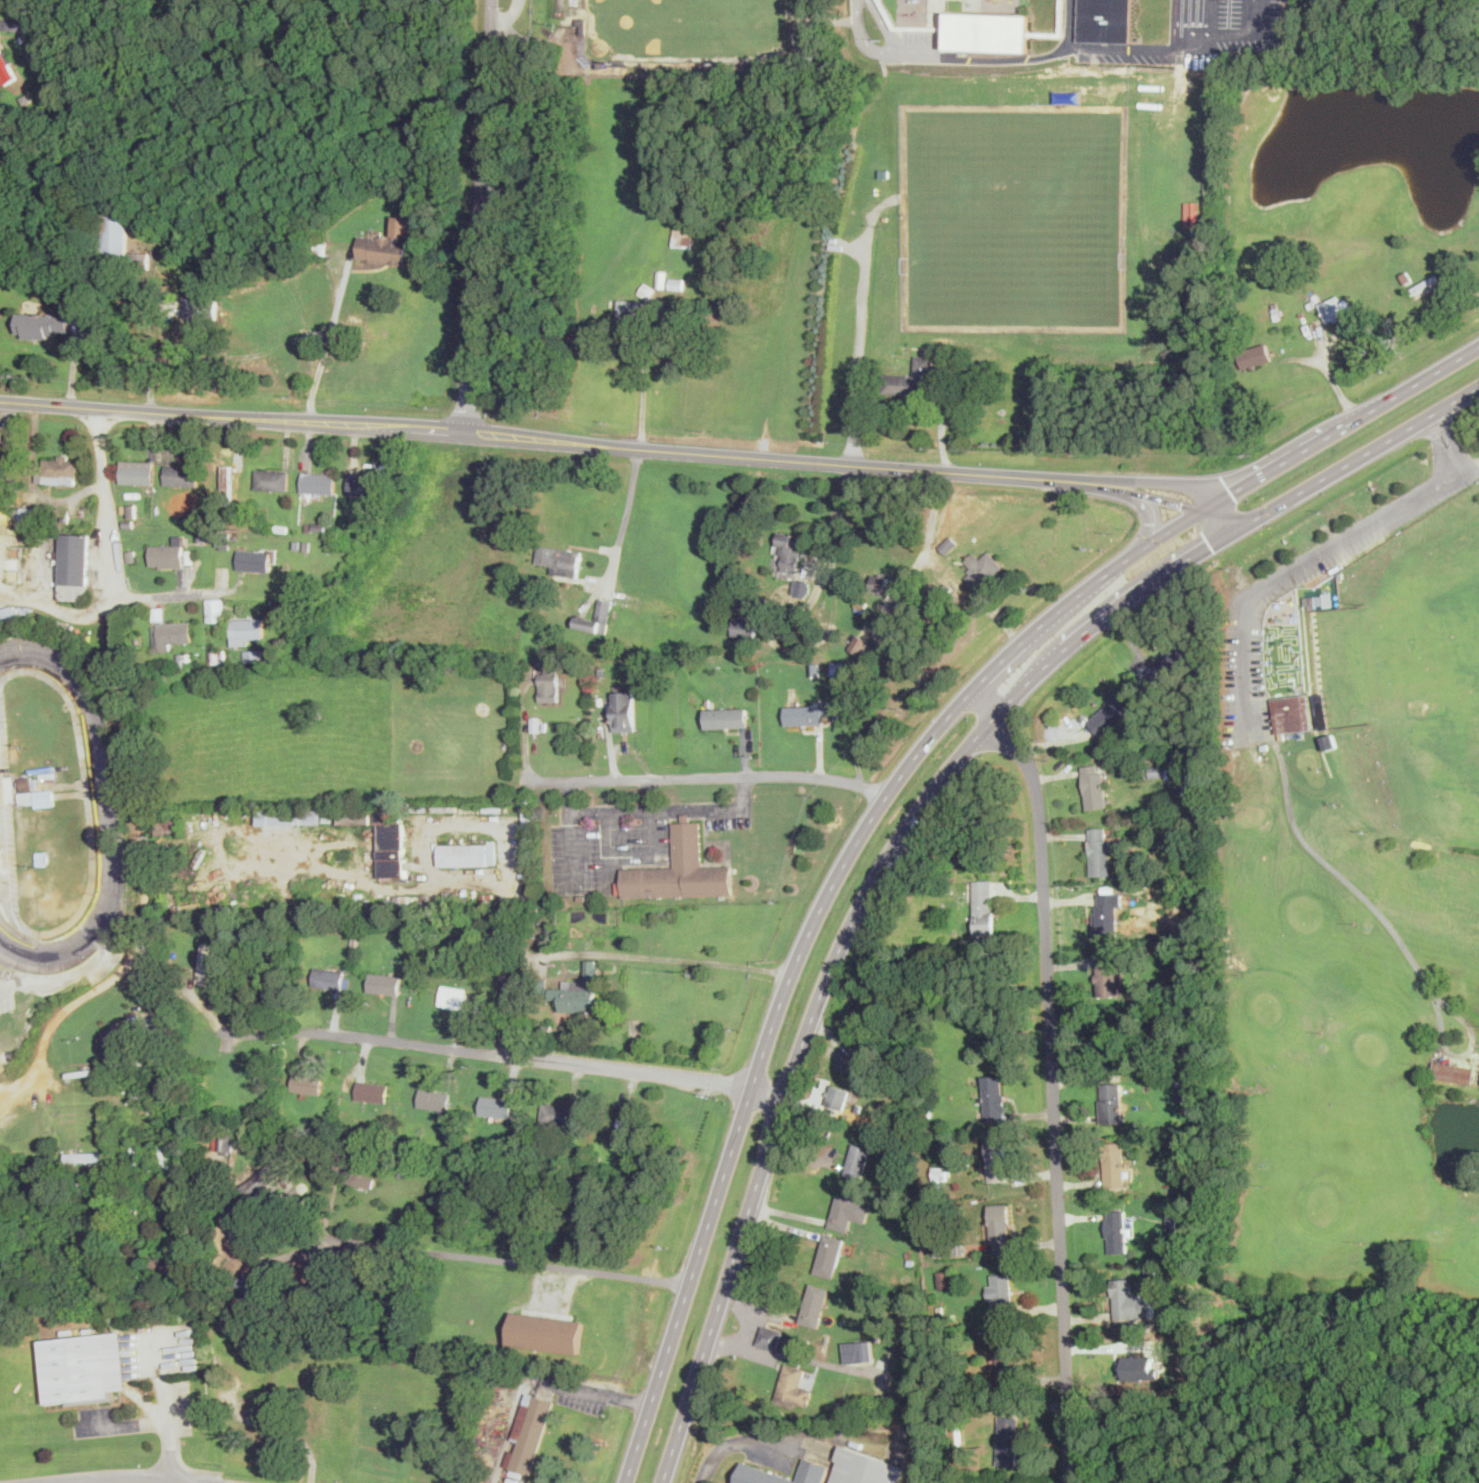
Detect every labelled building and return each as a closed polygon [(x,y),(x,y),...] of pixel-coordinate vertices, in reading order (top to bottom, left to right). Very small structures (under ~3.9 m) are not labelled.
[(1132,0),(1079,0),(1078,41),(1131,42),(1132,0)] [(1028,15),(946,13),(945,49),(1028,51),(1028,15)] [(1,46),(0,47),(0,69),(9,83),(19,76),(1,46)] [(149,252),(128,251),(129,211),(107,210),(105,260),(131,261),(131,267),(148,268),(149,252)] [(359,235),(378,237),(379,234),(391,236),(394,215),(411,217),(405,265),(388,263),(388,262),(369,260),(369,258),(356,256),(359,235)] [(693,228),(674,228),(674,246),(693,246),(693,228)] [(1414,297),(1441,283),(1436,274),(1409,288),(1414,297)] [(683,279),(671,279),(670,287),(683,287),(683,279)] [(185,319),(215,319),(215,300),(207,300),(207,292),(185,292),(185,319)] [(1319,303),(1327,322),(1353,312),(1345,292),(1319,303)] [(646,325),(646,299),(618,299),(618,325),(646,325)] [(70,315),(70,331),(56,331),(56,334),(49,334),(48,338),(19,337),(20,312),(70,315)] [(1238,351),(1243,367),(1272,359),(1267,342),(1238,351)] [(915,374),(885,373),(884,392),(923,395),(924,380),(932,380),(933,357),(915,356),(915,374)] [(43,458),(58,459),(59,454),(68,455),(68,460),(77,460),(76,485),(42,483),(43,458)] [(156,461),(121,460),(121,483),(155,483),(156,461)] [(199,465),(164,464),(164,485),(197,485),(199,465)] [(255,488),(288,490),(290,470),(256,468),(255,488)] [(301,491),(335,493),(336,472),(302,471),(301,491)] [(381,497),(383,476),(349,473),(347,494),(381,497)] [(806,536),(781,530),(773,568),(798,573),(806,536)] [(229,547),(230,533),(217,532),(216,546),(229,547)] [(60,533),(58,584),(87,585),(89,534),(60,533)] [(185,535),(173,535),(173,544),(150,544),(151,567),(185,567),(185,535)] [(940,545),(946,552),(956,543),(951,536),(940,545)] [(550,564),(548,572),(578,577),(582,550),(540,544),(537,562),(550,564)] [(270,571),(271,551),(238,548),(237,568),(270,571)] [(975,552),(966,561),(972,567),(965,574),(978,589),(1004,566),(990,550),(981,558),(975,552)] [(892,593),(893,574),(873,573),(872,592),(892,593)] [(808,595),(809,579),(793,579),(792,595),(808,595)] [(1329,606),(1329,596),(1305,597),(1305,607),(1329,606)] [(606,633),(612,599),(600,597),(596,618),(577,614),(575,627),(606,633)] [(207,598),(207,620),(224,620),(224,598),(207,598)] [(755,637),(758,619),(735,615),(732,634),(755,637)] [(253,637),(264,637),(264,617),(231,617),(231,645),(253,645),(253,637)] [(191,621),(153,623),(154,648),(192,646),(191,621)] [(262,648),(243,648),(243,660),(262,660),(262,648)] [(851,660),(831,661),(832,679),(852,679),(851,660)] [(559,674),(559,702),(540,702),(540,674),(543,674),(543,669),(554,669),(554,674),(559,674)] [(1087,720),(1102,737),(1140,703),(1125,686),(1087,720)] [(634,691),(612,692),(614,732),(635,731),(634,691)] [(1278,735),(1311,729),(1305,693),(1272,699),(1278,735)] [(785,707),(812,706),(812,705),(815,702),(820,701),(823,705),(830,705),(831,715),(823,715),(824,724),(786,725),(785,707)] [(747,708),(747,727),(705,728),(705,708),(747,708)] [(1103,762),(1081,764),(1086,808),(1108,805),(1103,762)] [(30,767),(53,765),(55,776),(41,778),(40,772),(30,773),(30,767)] [(19,776),(21,790),(34,789),(32,775),(19,776)] [(19,791),(20,804),(36,802),(36,806),(54,804),(52,787),(35,790),(19,791)] [(324,823),(323,808),(259,809),(259,824),(324,823)] [(380,877),(405,876),(405,822),(386,822),(386,809),(342,810),(342,823),(380,823),(380,877)] [(673,823),(683,823),(683,814),(691,814),(691,822),(701,822),(702,867),(731,866),(732,895),(622,898),(621,869),(674,867),(673,823)] [(1110,826),(1089,826),(1089,875),(1110,875),(1110,826)] [(488,844),(488,865),(439,866),(438,845),(488,844)] [(974,933),(994,933),(993,879),(973,879),(974,933)] [(1094,937),(1122,936),(1121,891),(1093,892),(1094,937)] [(410,896),(388,897),(388,910),(411,910),(410,896)] [(202,942),(212,943),(207,985),(197,983),(202,942)] [(1097,996),(1124,996),(1124,952),(1097,952),(1097,996)] [(586,960),(597,961),(596,998),(605,998),(605,1014),(560,1013),(560,1000),(549,1000),(549,988),(563,989),(564,981),(585,981),(586,960)] [(344,972),(342,990),(312,987),(314,968),(344,972)] [(401,977),(399,995),(367,991),(369,973),(401,977)] [(442,985),(468,990),(464,1009),(456,1008),(456,1009),(444,1007),(445,1006),(439,1005),(442,985)] [(1433,1077),(1475,1082),(1477,1065),(1435,1059),(1433,1077)] [(293,1074),(323,1077),(321,1095),(291,1091),(293,1074)] [(984,1075),(984,1119),(1006,1119),(1005,1075),(984,1075)] [(358,1081),(389,1085),(387,1103),(355,1099),(358,1081)] [(1100,1122),(1123,1122),(1123,1081),(1100,1081),(1100,1122)] [(832,1085),(851,1091),(844,1111),(826,1105),(829,1097),(826,1096),(827,1091),(830,1092),(832,1085)] [(420,1089),(433,1091),(433,1092),(450,1094),(448,1111),(418,1107),(420,1089)] [(482,1096),(513,1100),(511,1119),(479,1115),(482,1096)] [(543,1104),(541,1123),(574,1127),(576,1108),(543,1104)] [(235,1137),(223,1137),(222,1151),(235,1151),(235,1137)] [(987,1139),(987,1179),(1009,1179),(1009,1139),(987,1139)] [(1104,1140),(1104,1185),(1124,1185),(1124,1140),(1104,1140)] [(853,1144),(871,1149),(862,1181),(843,1175),(853,1144)] [(108,1151),(66,1152),(66,1161),(109,1160),(108,1151)] [(338,1151),(347,1154),(343,1166),(355,1169),(354,1173),(376,1178),(373,1190),(340,1181),(339,1182),(331,1179),(338,1151)] [(274,1160),(285,1173),(260,1193),(264,1197),(251,1208),(237,1191),(274,1160)] [(838,1193),(857,1199),(857,1201),(870,1205),(865,1223),(851,1219),(847,1233),(828,1227),(838,1193)] [(1009,1207),(990,1207),(990,1251),(1009,1251),(1009,1207)] [(1127,1251),(1127,1209),(1107,1209),(1107,1251),(1127,1251)] [(826,1234),(845,1240),(833,1280),(814,1274),(826,1234)] [(933,1255),(956,1256),(956,1243),(934,1242),(933,1255)] [(145,1251),(152,1253),(152,1252),(185,1267),(179,1280),(140,1263),(145,1251)] [(939,1288),(955,1287),(954,1270),(938,1271),(939,1288)] [(1012,1312),(1013,1273),(990,1273),(989,1301),(995,1301),(995,1312),(1012,1312)] [(1132,1296),(1132,1278),(1112,1278),(1113,1319),(1148,1318),(1147,1296),(1132,1296)] [(812,1284),(830,1290),(818,1329),(799,1323),(812,1284)] [(583,1322),(578,1356),(507,1346),(511,1312),(583,1322)] [(776,1349),(783,1330),(763,1324),(757,1343),(776,1349)] [(37,1341),(44,1405),(65,1403),(65,1406),(113,1402),(112,1391),(125,1390),(120,1333),(37,1341)] [(1016,1382),(1016,1338),(997,1338),(997,1382),(1016,1382)] [(875,1360),(873,1340),(845,1342),(846,1362),(875,1360)] [(1155,1355),(1124,1356),(1125,1379),(1155,1379),(1155,1355)] [(786,1364),(806,1370),(801,1387),(814,1391),(809,1408),(776,1398),(786,1364)] [(513,1440),(518,1442),(516,1451),(509,1449),(504,1466),(533,1474),(553,1398),(526,1391),(513,1440)] [(1018,1415),(998,1415),(997,1464),(1018,1464),(1018,1415)] [(904,1466),(898,1482),(831,1482),(840,1460),(836,1458),(841,1443),(904,1466)] [(828,1465),(822,1482),(737,1482),(745,1461),(797,1480),(806,1457),(828,1465)]
